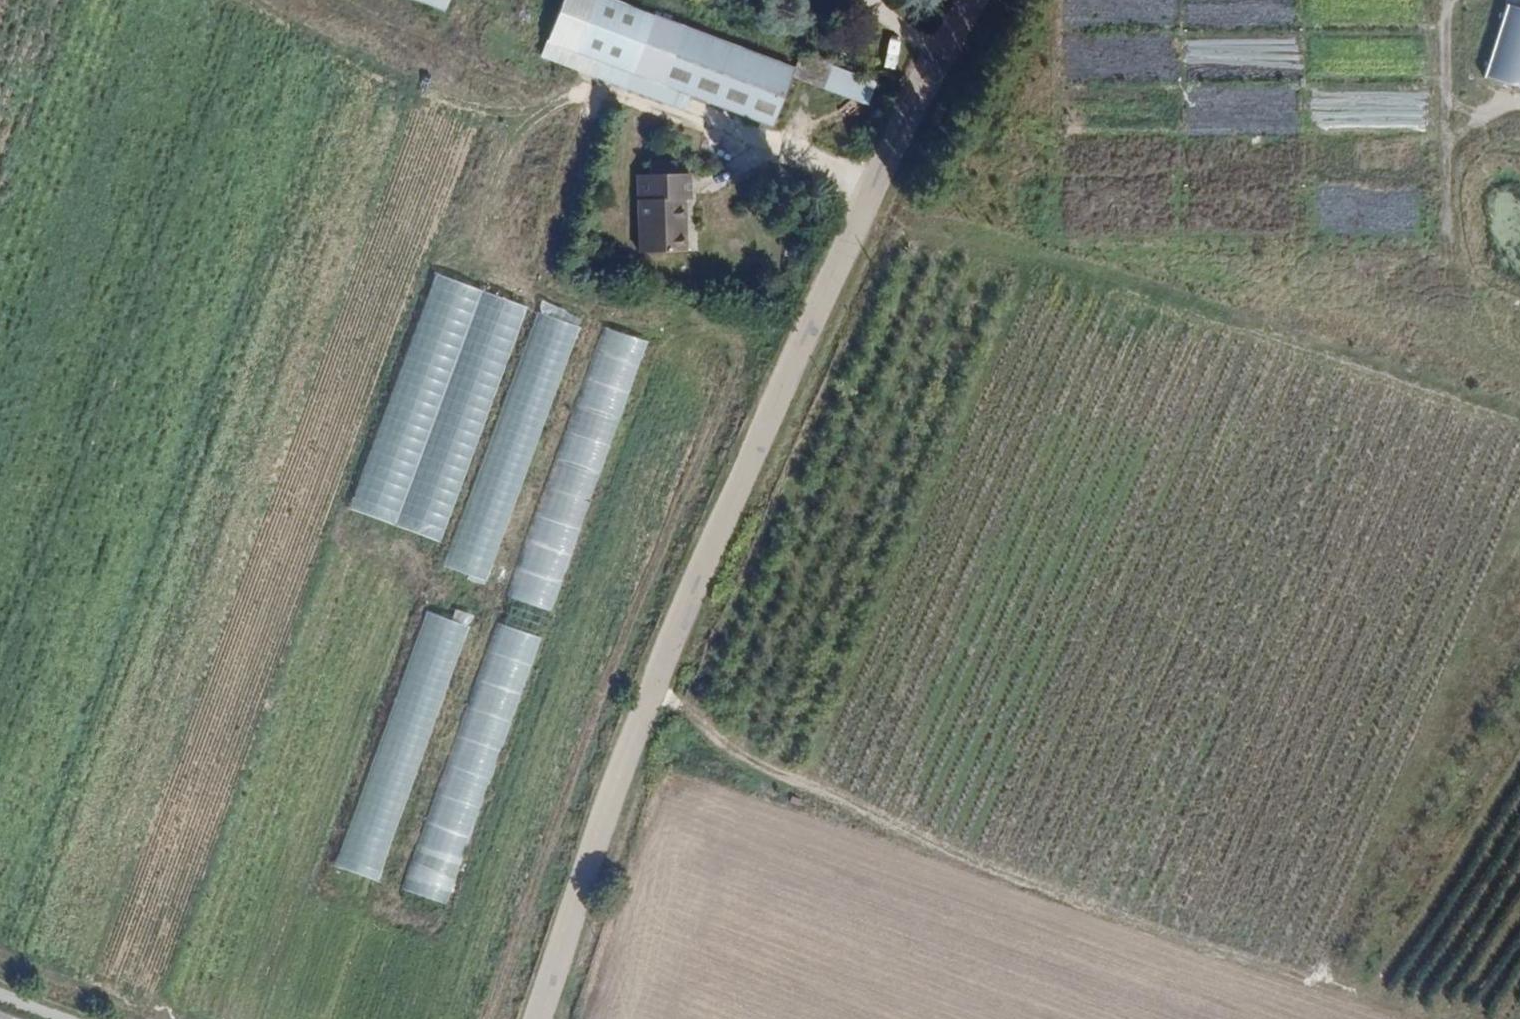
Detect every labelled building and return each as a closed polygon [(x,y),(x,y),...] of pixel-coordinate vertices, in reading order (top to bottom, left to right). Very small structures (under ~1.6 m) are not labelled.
[(797,80),(579,0),(567,0),(547,53),(602,73),(691,106),(776,136),(797,80)] [(1515,0),(1499,0),(1474,80),(1519,92),(1519,2),(1515,0)] [(879,93),(805,62),(797,80),(870,113),(879,93)] [(685,122),(691,106),(602,73),(596,89),(685,122)] [(691,264),(689,212),(693,212),(693,185),(681,185),(681,172),(651,173),(651,186),(640,186),(642,265),(691,264)] [(351,512),(446,544),(527,305),(432,273),(351,512)] [(536,312),(448,569),(492,583),(579,326),(536,312)] [(466,910),(630,334),(598,325),(510,633),(516,635),(511,650),(482,642),(410,895),(466,910)] [(388,883),(464,622),(419,609),(344,870),(388,883)]
